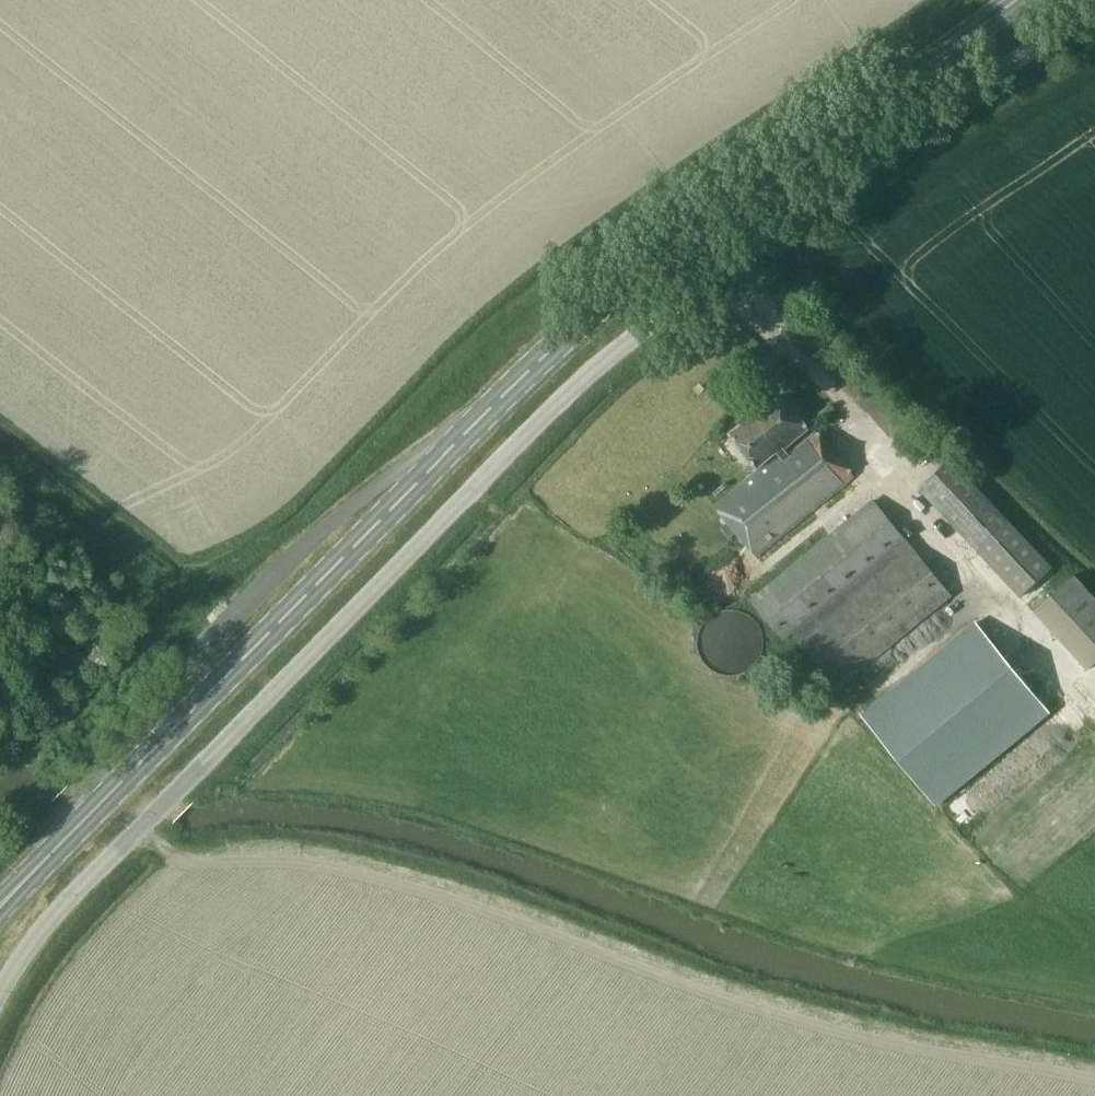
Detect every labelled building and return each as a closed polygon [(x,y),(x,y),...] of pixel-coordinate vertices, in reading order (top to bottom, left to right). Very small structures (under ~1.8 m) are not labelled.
[(864,402),(900,442),(918,426),(882,386),(864,402)] [(714,506),(757,558),(856,476),(818,430),(813,434),(808,428),(811,425),(800,412),(794,417),(776,395),(730,433),(756,465),(775,450),(778,453),(714,506)] [(1051,567),(951,459),(918,489),(1019,597),(1051,567)] [(793,632),(840,688),(849,698),(866,684),(857,674),(952,594),(913,549),(905,539),(871,499),(748,602),(782,642),(793,632)] [(1074,575),(1034,612),(1087,669),(1094,662),(1094,597),(1074,575)] [(953,619),(934,637),(941,646),(961,628),(953,619)] [(1048,713),(974,623),(865,714),(940,804),(1048,713)]
